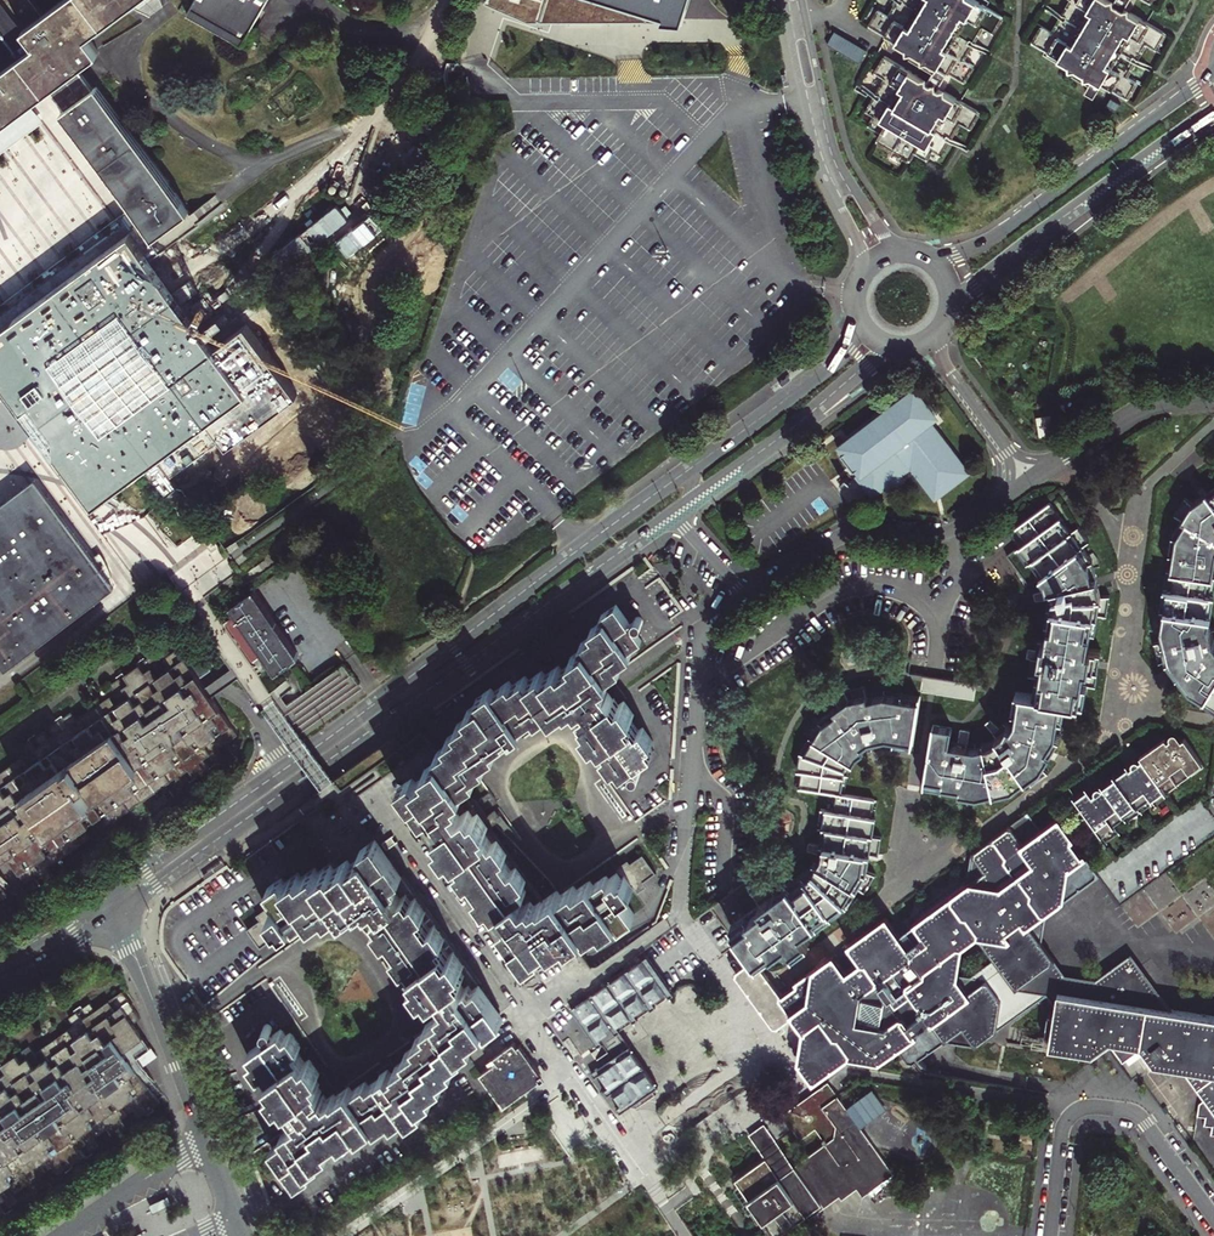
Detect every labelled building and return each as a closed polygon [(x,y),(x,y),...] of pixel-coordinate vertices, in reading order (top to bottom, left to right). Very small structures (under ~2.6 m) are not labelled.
[(98,85),(93,88),(84,76),(78,69),(100,52),(88,36),(136,0),(58,0),(42,12),(33,0),(0,0),(0,71),(38,42),(0,71),(0,127),(11,120),(24,112),(49,89),(65,109),(62,111),(97,159),(153,236),(189,211),(98,85)] [(189,14),(243,43),(250,30),(267,0),(197,0),(189,14)] [(689,0),(487,0),(485,4),(540,21),(542,14),(554,18),(566,22),(671,22),(681,25),(689,0)] [(889,15),(879,9),(869,25),(937,66),(948,72),(965,83),(974,66),(965,60),(974,44),(984,28),(994,34),(1003,18),(974,0),(897,0),(889,15)] [(1108,0),(1070,0),(1062,15),(1052,32),(1041,26),(1032,42),(1094,79),(1102,83),(1127,99),(1137,83),(1127,77),(1147,44),(1156,50),(1166,34),(1123,9),(1114,3),(1108,0)] [(1129,0),(1116,0),(1114,3),(1123,9),(1129,0)] [(928,82),(918,76),(886,56),(876,73),(886,79),(867,110),(875,115),(869,125),(882,133),(884,134),(879,141),(909,159),(913,152),(916,154),(927,161),(933,151),(941,156),(952,139),(961,124),(970,130),(980,113),(938,88),(928,82)] [(948,72),(937,66),(928,82),(938,88),(948,72)] [(1094,95),(1102,83),(1094,79),(1087,90),(1094,95)] [(24,112),(0,128),(0,156),(36,131),(24,112)] [(0,329),(0,379),(35,426),(94,505),(153,460),(208,419),(228,447),(299,394),(246,323),(216,345),(175,290),(151,257),(131,231),(0,329)] [(906,481),(902,476),(915,466),(934,491),(939,488),(943,494),(968,475),(963,470),(967,466),(933,421),(939,417),(918,390),(846,446),(850,451),(845,455),(857,471),(862,468),(866,473),(867,471),(872,479),(868,483),(877,495),(889,486),(892,491),(906,481)] [(8,665),(100,597),(115,585),(37,477),(0,505),(0,654),(8,665)] [(1213,622),(1213,621),(1213,613),(1210,613),(1213,591),(1213,492),(1196,504),(1190,498),(1178,515),(1186,520),(1176,538),(1174,553),(1178,554),(1167,624),(1170,640),(1159,645),(1164,665),(1172,661),(1177,668),(1193,689),(1213,702),(1213,623),(1213,622)] [(1073,533),(1053,503),(1013,532),(1023,548),(1011,557),(1032,586),(1048,574),(1053,582),(1054,590),(1050,591),(1052,600),(1051,609),(1055,609),(1049,644),(1042,643),(1039,660),(1035,659),(1032,676),(1044,678),(1041,696),(1022,693),(1018,720),(1014,727),(1010,726),(1007,732),(999,738),(1001,740),(994,746),(977,750),(969,749),(969,745),(951,742),(953,729),(936,726),(928,783),(961,789),(961,793),(979,796),(1014,788),(1028,778),(1033,784),(1049,772),(1043,768),(1051,754),(1062,736),(1057,735),(1063,700),(1082,702),(1085,685),(1097,687),(1100,664),(1103,651),(1090,649),(1096,614),(1109,616),(1112,597),(1103,597),(1093,561),(1084,547),(1091,542),(1081,528),(1073,533)] [(234,617),(227,622),(252,658),(260,653),(274,672),(280,668),(282,672),(295,663),(293,660),(298,656),(251,589),(227,606),(234,617)] [(571,935),(574,939),(587,930),(590,934),(604,925),(606,929),(620,919),(623,924),(637,915),(609,875),(595,884),(592,880),(579,889),(576,885),(562,895),(559,891),(547,899),(545,897),(539,901),(535,897),(529,902),(522,893),(531,887),(526,880),(530,877),(520,864),(516,867),(507,854),(511,850),(501,836),(497,840),(488,827),(492,824),(482,810),(478,813),(473,807),(464,812),(458,804),(466,799),(462,794),(469,789),(467,786),(480,777),(476,772),(489,763),(486,759),(499,749),(496,745),(510,735),(508,733),(514,729),(517,733),(524,728),(523,725),(537,716),(540,721),(554,711),(557,716),(570,706),(572,708),(578,703),(582,708),(589,703),(595,712),(586,719),(590,725),(586,728),(596,742),(600,739),(609,752),(605,755),(615,769),(620,766),(624,772),(656,750),(651,744),(656,740),(646,726),(641,730),(632,717),(636,713),(627,700),(622,703),(617,696),(608,703),(602,694),(609,689),(606,684),(612,680),(610,678),(624,668),(621,664),(634,654),(631,650),(645,640),(619,604),(605,613),(608,618),(595,627),(598,632),(585,641),(588,646),(575,655),(578,660),(565,668),(562,664),(549,674),(546,669),(532,679),(528,675),(515,684),(512,680),(498,690),(495,685),(481,695),(484,699),(470,709),(474,713),(460,723),(464,727),(450,737),(453,741),(440,750),(443,755),(429,765),(432,770),(420,778),(417,773),(402,784),(427,819),(434,815),(437,819),(441,816),(447,824),(441,829),(446,836),(442,839),(452,853),(457,850),(466,863),(461,866),(471,880),(476,876),(484,889),(480,892),(490,906),(494,903),(499,910),(505,906),(510,914),(506,917),(510,922),(503,927),(529,963),(544,953),(542,949),(553,941),(556,946),(571,935)] [(645,615),(642,614),(640,615),(637,618),(637,622),(638,624),(640,625),(645,626),(648,622),(648,618),(645,615)] [(50,726),(55,733),(49,738),(44,730),(37,735),(36,733),(29,737),(31,739),(23,745),(28,752),(0,772),(0,860),(1,859),(8,854),(31,887),(38,882),(33,875),(40,870),(45,877),(52,872),(47,865),(88,837),(81,827),(107,809),(114,818),(176,775),(180,782),(187,777),(183,770),(189,765),(194,772),(208,762),(203,756),(209,751),(214,758),(221,753),(217,746),(237,732),(211,695),(208,692),(204,686),(200,680),(183,655),(177,647),(163,658),(169,666),(163,670),(152,654),(147,658),(145,656),(137,662),(139,664),(126,672),(125,670),(117,676),(119,678),(111,683),(117,690),(76,718),(71,711),(64,716),(62,714),(56,718),(57,721),(50,726)] [(195,647),(183,655),(200,680),(212,671),(195,647)] [(757,957),(760,961),(789,941),(796,951),(805,945),(811,941),(803,930),(848,898),(857,884),(867,891),(878,874),(866,870),(867,860),(869,853),(881,855),(884,837),(876,835),(878,818),(874,817),(877,799),(843,794),(848,766),(851,760),(855,762),(859,755),(870,748),(872,746),(879,744),(879,739),(887,737),(914,742),(920,701),(886,696),(871,700),(867,687),(848,692),(851,700),(823,720),(804,750),(801,769),(805,770),(802,787),(841,793),(838,811),(830,810),(827,827),(836,828),(833,846),(828,846),(827,854),(823,860),(817,869),(809,875),(812,879),(797,890),(791,883),(762,904),(765,907),(736,928),(757,957)] [(1091,790),(1079,798),(1110,842),(1122,833),(1117,827),(1130,818),(1132,821),(1157,803),(1155,800),(1168,791),(1170,793),(1182,785),(1181,783),(1193,774),(1195,775),(1207,767),(1187,739),(1175,748),(1168,739),(1143,757),(1150,765),(1137,775),(1131,767),(1107,785),(1112,793),(1100,801),(1091,790)] [(493,792),(483,800),(489,809),(500,801),(493,792)] [(1055,1039),(1099,1046),(1117,1032),(1130,1050),(1147,1037),(1160,1055),(1189,1059),(1210,1088),(1205,1092),(1203,1107),(1211,1108),(1210,1116),(1213,1116),(1213,1006),(1178,1001),(1163,998),(1165,983),(1141,951),(1136,951),(1099,978),(1065,973),(1044,944),(1030,925),(1047,913),(1080,889),(1081,886),(1083,887),(1098,876),(1099,871),(1087,855),(1084,856),(1073,840),(1074,836),(1062,819),(1060,819),(1043,831),(1032,815),(1028,815),(974,854),(987,872),(973,882),(972,884),(971,884),(970,885),(968,882),(954,892),(955,895),(955,897),(952,897),(950,895),(936,905),(938,908),(937,910),(935,909),(934,910),(932,908),(918,918),(920,921),(919,926),(916,928),(925,940),(928,937),(930,940),(914,952),(903,936),(900,936),(901,933),(890,918),(886,917),(871,928),(871,931),(853,941),(852,946),(863,961),(847,972),(837,957),(832,956),(817,967),(817,969),(814,969),(799,980),(799,984),(785,994),(760,961),(757,957),(745,965),(737,957),(734,956),(730,958),(730,960),(730,963),(733,965),(737,965),(740,968),(738,974),(748,989),(751,990),(751,992),(757,1001),(761,1006),(764,1007),(764,1010),(774,1025),(779,1025),(794,1015),(805,1030),(800,1059),(813,1077),(817,1079),(835,1065),(834,1064),(840,1060),(842,1060),(850,1055),(880,1060),(881,1057),(883,1057),(898,1047),(909,1062),(914,1063),(928,1052),(930,1050),(932,1050),(947,1039),(978,1043),(995,1031),(995,1029),(998,1029),(1002,999),(1000,998),(1000,996),(989,981),(972,978),(964,947),(980,935),(990,950),(993,950),(992,953),(1003,968),(1006,968),(1005,970),(1016,985),(1050,990),(1060,1003),(1055,1039)] [(332,860),(320,869),(319,867),(306,876),(302,872),(289,881),(286,877),(272,887),(280,898),(300,926),(313,916),(316,921),(330,911),(333,916),(346,906),(349,911),(363,901),(442,1012),(428,1022),(433,1029),(419,1038),(423,1043),(409,1052),(412,1056),(399,1066),(400,1068),(395,1072),(392,1068),(384,1073),(385,1075),(371,1085),(368,1080),(355,1089),(352,1085),(339,1095),(337,1093),(331,1097),(328,1093),(321,1098),(315,1089),(323,1083),(318,1076),(323,1072),(313,1058),(309,1062),(299,1049),(304,1046),(294,1031),(289,1034),(285,1028),(253,1051),(258,1057),(253,1060),(263,1075),(268,1071),(277,1083),(272,1087),(282,1101),(287,1098),(292,1104),(300,1099),(307,1108),(300,1112),(303,1117),(296,1122),(298,1124),(284,1133),(288,1138),(275,1148),(300,1183),(314,1173),(310,1169),(324,1159),(321,1155),(335,1146),(331,1141),(344,1132),(348,1137),(362,1127),(365,1131),(378,1122),(381,1127),(394,1117),(397,1121),(411,1111),(414,1116),(428,1106),(425,1102),(439,1092),(436,1088),(449,1078),(446,1074),(459,1064),(456,1060),(469,1051),(465,1046),(481,1036),(478,1031),(490,1023),(493,1027),(507,1016),(483,982),(476,987),(473,983),(470,985),(463,977),(469,973),(464,966),(469,963),(458,948),(454,952),(445,940),(450,936),(439,922),(434,925),(425,912),(430,909),(421,895),(417,898),(412,891),(406,896),(399,887),(404,884),(400,879),(407,875),(379,837),(366,846),(370,852),(356,862),(353,856),(337,868),(332,860)] [(987,872),(974,854),(970,885),(971,884),(972,884),(973,882),(987,872)] [(0,868),(0,884),(3,888),(10,883),(0,868)] [(1169,924),(1174,932),(1194,921),(1167,873),(1120,900),(1135,926),(1159,912),(1167,926),(1169,924)] [(632,882),(627,881),(625,881),(622,884),(621,886),(623,891),(625,892),(627,892),(630,892),(631,891),(633,889),(633,886),(632,882)] [(724,898),(716,905),(726,919),(735,913),(724,898)] [(1189,906),(1213,938),(1213,919),(1212,916),(1206,921),(1199,913),(1204,909),(1197,900),(1189,906)] [(282,908),(280,907),(278,908),(274,911),(274,913),(274,915),(276,917),(277,918),(282,919),(285,915),(285,911),(282,908)] [(1030,925),(1044,944),(1047,913),(1030,925)] [(616,1035),(622,1031),(618,1026),(669,989),(651,965),(646,957),(606,985),(602,979),(585,991),(587,993),(581,998),(579,995),(570,1001),(601,1046),(616,1035)] [(979,969),(983,978),(996,972),(991,963),(979,969)] [(1165,983),(1163,998),(1178,1001),(1165,983)] [(419,993),(409,999),(416,1008),(425,1002),(419,993)] [(39,1177),(45,1173),(52,1168),(57,1175),(64,1170),(59,1163),(65,1159),(71,1165),(84,1156),(79,1149),(86,1145),(90,1152),(98,1147),(93,1139),(133,1111),(138,1118),(146,1113),(141,1106),(146,1102),(152,1109),(159,1104),(148,1088),(155,1083),(138,1057),(150,1049),(133,1024),(140,1019),(121,994),(95,1012),(90,1005),(83,1010),(88,1017),(82,1022),(76,1014),(69,1019),(74,1027),(40,1050),(46,1059),(40,1063),(30,1047),(22,1052),(27,1060),(21,1064),(16,1057),(1,1067),(6,1074),(0,1078),(0,1077),(0,1204),(5,1201),(10,1208),(11,1207),(17,1203),(12,1196),(39,1177)] [(272,1021),(268,1020),(267,1021),(265,1022),(264,1026),(265,1030),(269,1032),(274,1030),(275,1026),(275,1024),(274,1022),(272,1021)] [(611,1060),(627,1050),(616,1035),(601,1046),(611,1060)] [(492,1064),(482,1071),(505,1105),(545,1077),(521,1043),(518,1045),(515,1040),(488,1060),(492,1064)] [(660,1086),(632,1046),(627,1050),(611,1060),(594,1071),(598,1076),(602,1073),(611,1086),(607,1089),(610,1094),(615,1091),(623,1104),(620,1107),(622,1112),(628,1109),(639,1108),(658,1094),(655,1089),(660,1086)] [(865,1193),(895,1172),(859,1121),(865,1116),(869,1122),(889,1108),(875,1089),(855,1103),(860,1110),(854,1114),(839,1093),(830,1082),(824,1086),(785,1114),(784,1113),(768,1125),(797,1164),(782,1176),(768,1156),(737,1178),(752,1198),(749,1201),(757,1212),(760,1210),(778,1234),(809,1212),(812,1215),(843,1193),(845,1196),(860,1186),(865,1193)] [(753,1136),(768,1156),(782,1176),(797,1164),(768,1125),(753,1136)] [(279,1157),(277,1157),(275,1157),(271,1160),(271,1165),(275,1168),(277,1168),(281,1167),(282,1165),(282,1163),(282,1160),(281,1159),(279,1157)]
